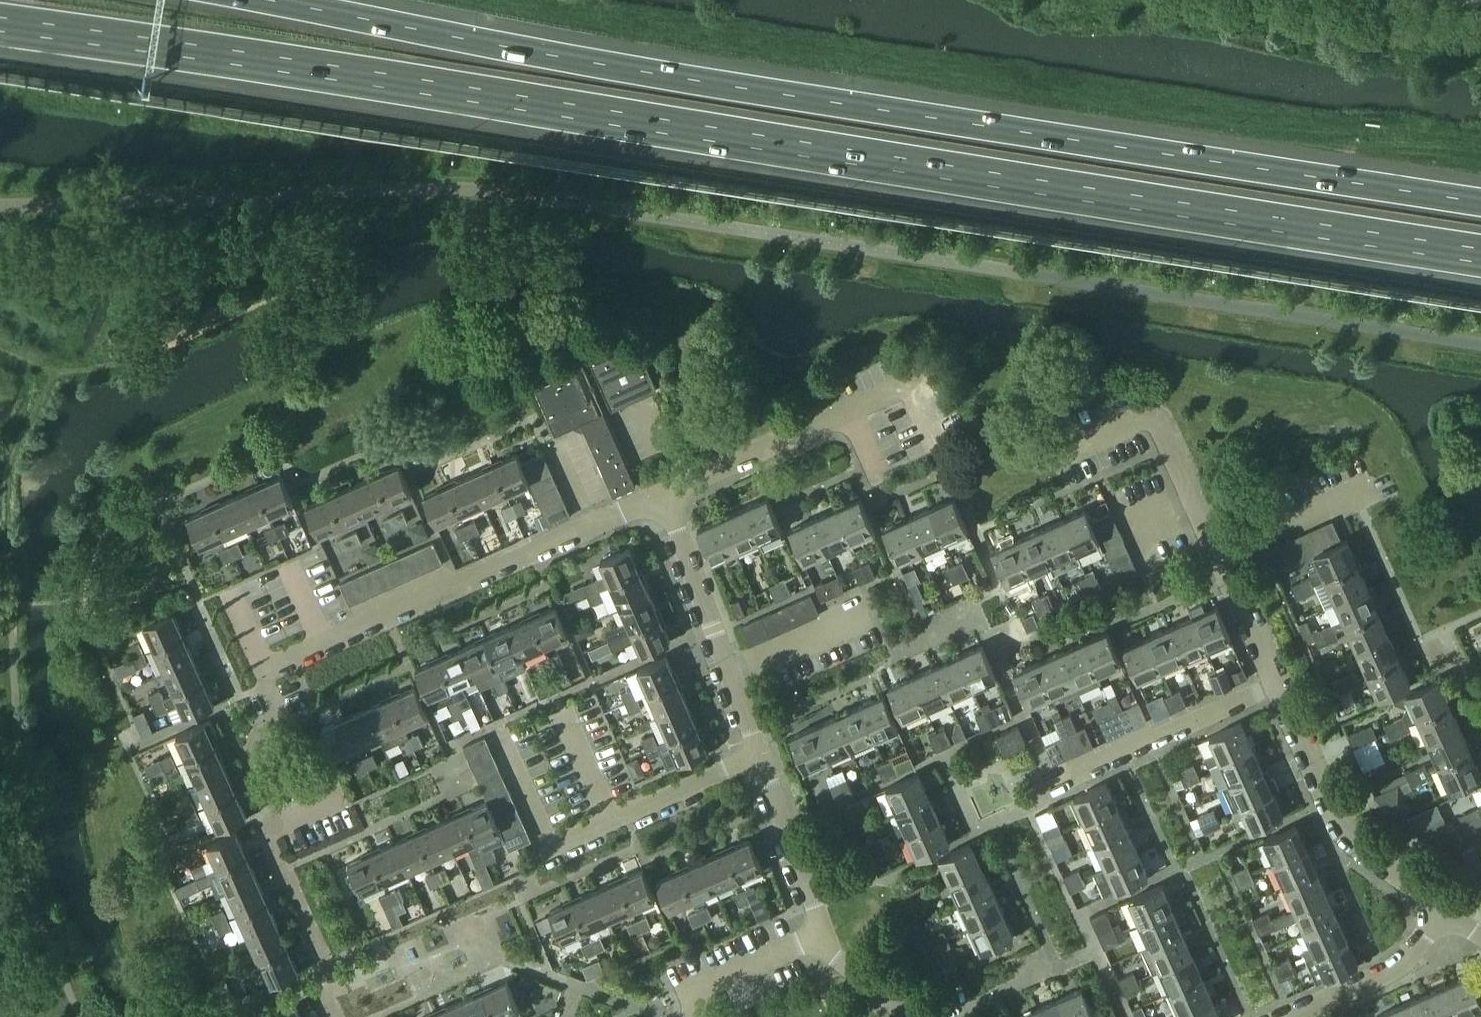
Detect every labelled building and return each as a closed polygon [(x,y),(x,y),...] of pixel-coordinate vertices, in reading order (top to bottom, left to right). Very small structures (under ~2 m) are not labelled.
[(658,389),(637,344),(591,364),(612,410),(658,389)] [(574,371),(536,389),(549,418),(548,418),(555,435),(581,423),(614,496),(631,488),(636,486),(628,467),(603,412),(598,414),(591,399),(587,401),(574,371)] [(493,465),(506,494),(530,483),(526,474),(521,463),(517,454),(493,465)] [(521,463),(526,474),(548,464),(543,454),(521,463)] [(530,483),(531,484),(553,475),(548,464),(526,474),(530,483)] [(399,465),(376,476),(388,504),(412,494),(399,465)] [(483,504),(506,494),(493,465),(470,475),(483,504)] [(460,514),(483,504),(470,475),(447,485),(460,514)] [(557,485),(553,475),(531,484),(535,495),(557,485)] [(281,476),(257,487),(270,515),(294,505),(281,476)] [(376,476),(352,486),(365,515),(388,504),(376,476)] [(437,525),(460,514),(447,485),(424,496),(437,525)] [(540,505),(562,495),(557,485),(535,495),(540,505)] [(342,525),(365,515),(352,486),(329,496),(342,525)] [(234,497),(247,526),(270,515),(257,487),(234,497)] [(540,505),(544,515),(566,505),(562,495),(540,505)] [(342,525),(329,496),(306,507),(319,535),(342,525)] [(224,536),(247,526),(234,497),(211,507),(224,536)] [(744,508),(758,541),(782,530),(768,498),(744,508)] [(930,509),(944,541),(968,531),(954,498),(930,509)] [(836,509),(850,541),(874,531),(860,499),(836,509)] [(521,500),(511,505),(516,516),(526,512),(521,500)] [(511,505),(502,509),(507,520),(516,516),(511,505)] [(566,505),(544,515),(549,526),(571,516),(566,505)] [(224,536),(211,507),(188,518),(200,546),(224,536)] [(735,551),(758,541),(744,508),(721,519),(735,551)] [(813,519),(827,552),(850,541),(836,509),(813,519)] [(921,551),(944,541),(930,509),(907,519),(921,551)] [(1085,510),(1062,520),(1081,562),(1105,551),(1101,541),(1096,531),(1116,522),(1111,511),(1090,520),(1085,510)] [(403,511),(393,515),(398,527),(408,522),(403,511)] [(384,519),(389,531),(398,527),(393,515),(384,519)] [(712,561),(735,551),(721,519),(697,529),(712,561)] [(827,552),(813,519),(789,530),(804,562),(827,552)] [(898,562),(921,551),(907,519),(883,530),(898,562)] [(1062,520),(1039,531),(1053,563),(1058,573),(1081,562),(1062,520)] [(1321,526),(1331,547),(1342,542),(1333,520),(1321,526)] [(475,521),(465,525),(470,537),(480,532),(475,521)] [(285,522),(275,526),(280,538),(290,534),(285,522)] [(1101,541),(1120,532),(1116,522),(1096,531),(1101,541)] [(470,536),(465,525),(456,529),(461,541),(470,536)] [(270,542),(280,538),(275,526),(265,531),(270,542)] [(1310,531),(1320,552),(1331,547),(1321,526),(1310,531)] [(1030,573),(1053,563),(1039,530),(1016,541),(1030,573)] [(1320,552),(1310,531),(1299,536),(1309,557),(1315,555),(1320,552)] [(357,532),(347,536),(352,547),(362,543),(357,532)] [(1120,532),(1101,541),(1105,551),(1124,542),(1120,532)] [(1002,547),(992,551),(1007,584),(1030,573),(1016,541),(1013,533),(999,540),(1002,547)] [(347,536),(338,541),(343,552),(352,547),(347,536)] [(1288,541),(1297,563),(1309,557),(1299,536),(1288,541)] [(1321,569),(1309,574),(1310,577),(1313,583),(1314,583),(1325,578),(1357,564),(1347,540),(1342,542),(1331,547),(1320,552),(1315,555),(1319,565),(1321,569)] [(1288,541),(1277,545),(1287,567),(1297,563),(1288,541)] [(433,542),(422,547),(432,569),(443,564),(433,542)] [(1124,542),(1105,551),(1109,560),(1129,552),(1124,542)] [(239,543),(229,547),(234,559),(244,554),(239,543)] [(1276,572),(1287,567),(1277,545),(1266,550),(1276,572)] [(229,547),(219,552),(225,563),(234,559),(229,547)] [(412,551),(422,573),(432,569),(422,547),(412,551)] [(584,585),(589,595),(600,590),(600,589),(611,584),(611,585),(640,572),(629,548),(600,561),(607,575),(584,585)] [(402,556),(412,578),(422,573),(412,551),(402,556)] [(1133,562),(1129,552),(1109,560),(1114,570),(1133,562)] [(391,561),(401,583),(412,578),(402,556),(391,561)] [(381,565),(391,587),(401,583),(391,561),(381,565)] [(869,561),(861,565),(868,580),(876,576),(869,561)] [(955,564),(962,580),(970,576),(963,561),(955,564)] [(1137,571),(1133,562),(1114,570),(1118,580),(1137,571)] [(954,583),(962,580),(955,564),(947,568),(954,583)] [(1325,578),(1336,602),(1368,588),(1357,564),(1325,578)] [(371,570),(381,592),(391,587),(381,565),(371,570)] [(868,580),(861,565),(853,568),(860,584),(868,580)] [(361,574),(370,596),(381,592),(371,570),(361,574)] [(621,608),(650,595),(640,572),(611,585),(621,608)] [(1094,572),(1087,576),(1093,591),(1101,587),(1094,572)] [(350,579),(360,601),(370,596),(361,574),(350,579)] [(1093,591),(1087,576),(1078,579),(1085,595),(1093,591)] [(1302,581),(1308,595),(1317,591),(1314,583),(1313,583),(1310,577),(1302,581)] [(785,578),(777,582),(784,598),(792,594),(785,578)] [(360,601),(350,579),(340,584),(350,605),(360,601)] [(917,581),(908,585),(915,601),(924,597),(917,581)] [(1302,581),(1292,585),(1295,592),(1298,599),(1308,595),(1302,581)] [(776,601),(784,598),(777,582),(769,586),(776,601)] [(823,582),(815,585),(822,601),(830,597),(823,582)] [(1344,619),(1333,624),(1336,631),(1347,626),(1379,612),(1368,588),(1336,602),(1344,619)] [(604,599),(600,590),(589,595),(593,604),(604,599)] [(1048,593),(1040,596),(1047,611),(1055,608),(1048,593)] [(627,621),(605,630),(609,641),(660,618),(650,595),(621,608),(627,621)] [(800,600),(809,619),(819,615),(811,596),(800,600)] [(1040,596),(1032,600),(1039,615),(1047,611),(1040,596)] [(739,599),(731,603),(738,618),(746,614),(739,599)] [(800,600),(790,605),(799,624),(809,619),(800,600)] [(1202,604),(1190,610),(1193,617),(1207,650),(1231,639),(1217,607),(1206,612),(1202,604)] [(790,605),(781,609),(789,628),(799,624),(790,605)] [(532,618),(545,646),(568,636),(555,607),(532,618)] [(781,609),(771,613),(779,633),(789,628),(781,609)] [(155,648),(184,636),(173,612),(144,624),(155,648)] [(1389,635),(1379,612),(1347,626),(1357,650),(1389,635)] [(771,613),(761,618),(769,637),(779,633),(771,613)] [(1170,627),(1184,660),(1207,650),(1193,617),(1170,627)] [(532,618),(509,628),(522,657),(545,646),(532,618)] [(660,618),(609,641),(613,650),(636,640),(642,654),(670,641),(660,618)] [(761,618),(751,622),(760,641),(769,637),(761,618)] [(750,646),(760,641),(751,622),(741,626),(750,646)] [(1333,624),(1323,629),(1329,643),(1339,638),(1336,631),(1333,624)] [(1147,638),(1161,670),(1184,660),(1170,627),(1147,638)] [(509,628),(486,638),(499,667),(504,678),(526,668),(522,657),(509,628)] [(1323,629),(1313,633),(1319,647),(1329,643),(1323,629)] [(1107,631),(1084,642),(1098,674),(1122,664),(1107,631)] [(1368,673),(1400,659),(1389,635),(1357,650),(1368,673)] [(194,659),(184,636),(155,648),(165,672),(194,659)] [(486,638),(463,648),(476,677),(481,688),(493,683),(499,694),(509,689),(504,678),(499,667),(486,638)] [(1138,681),(1161,670),(1147,638),(1123,648),(1138,681)] [(1084,642),(1061,652),(1075,684),(1078,692),(1101,682),(1098,674),(1084,642)] [(140,644),(128,649),(133,658),(144,653),(140,644)] [(959,656),(973,689),(996,678),(982,646),(959,656)] [(463,648),(440,659),(453,687),(452,688),(457,699),(457,698),(458,699),(463,710),(472,705),(467,694),(462,683),(476,677),(463,648)] [(1061,652),(1038,662),(1052,695),(1060,691),(1064,698),(1078,692),(1075,684),(1061,652)] [(144,653),(133,658),(137,668),(148,663),(144,653)] [(559,653),(550,657),(555,669),(564,665),(559,653)] [(936,666),(950,699),(973,689),(959,656),(936,666)] [(550,657),(540,662),(545,673),(555,669),(550,657)] [(648,693),(677,681),(666,657),(638,669),(648,693)] [(204,682),(194,659),(165,672),(176,695),(204,682)] [(447,703),(457,699),(452,688),(453,687),(440,659),(416,669),(433,709),(447,703)] [(1354,671),(1344,676),(1350,690),(1371,681),(1379,698),(1411,683),(1400,659),(1368,673),(1356,678),(1354,671)] [(1052,695),(1037,662),(1014,673),(1028,705),(1052,695)] [(913,676),(928,709),(950,699),(936,666),(913,676)] [(1218,673),(1225,688),(1233,685),(1226,669),(1218,673)] [(1217,691),(1225,688),(1218,673),(1210,676),(1217,691)] [(903,720),(928,709),(913,676),(888,687),(903,720)] [(1344,676),(1334,680),(1340,694),(1350,690),(1344,676)] [(1407,723),(1418,719),(1450,704),(1439,680),(1394,700),(1395,703),(1406,707),(1403,716),(1402,717),(1405,724),(1407,723)] [(648,693),(659,716),(687,704),(677,681),(648,693)] [(204,682),(176,695),(165,699),(153,705),(157,714),(180,704),(186,718),(215,705),(204,682)] [(415,687),(391,698),(405,726),(427,716),(415,687)] [(633,688),(622,694),(626,703),(638,698),(633,688)] [(160,690),(149,695),(153,705),(165,699),(160,690)] [(1172,693),(1179,709),(1187,705),(1180,690),(1172,693)] [(1171,712),(1179,709),(1172,693),(1164,697),(1171,712)] [(1116,694),(1108,697),(1110,701),(1115,713),(1119,712),(1123,710),(1116,694)] [(884,696),(860,706),(874,739),(898,728),(884,696)] [(391,698),(369,708),(382,736),(380,737),(385,748),(399,742),(399,741),(409,737),(405,726),(391,698)] [(457,699),(447,703),(455,720),(465,716),(462,710),(463,710),(458,699),(457,698),(457,699)] [(638,698),(626,703),(630,712),(642,707),(638,698)] [(992,708),(984,712),(991,727),(999,723),(1014,717),(1007,701),(992,708)] [(1110,701),(1093,708),(1099,721),(1109,717),(1115,713),(1110,701)] [(1139,703),(1128,708),(1137,727),(1147,722),(1139,703)] [(659,716),(669,739),(697,727),(687,704),(659,716)] [(1429,742),(1461,728),(1450,704),(1418,719),(1429,742)] [(837,716),(851,749),(874,739),(860,706),(837,716)] [(358,747),(382,736),(369,708),(346,718),(358,747)] [(1119,712),(1127,731),(1137,727),(1128,708),(1123,710),(1119,712)] [(991,727),(984,712),(976,715),(983,731),(991,727)] [(1109,717),(1117,736),(1127,731),(1119,712),(1115,713),(1109,717)] [(1062,718),(1069,734),(1075,732),(1077,731),(1070,714),(1062,718)] [(814,727),(828,759),(851,749),(837,716),(814,727)] [(1117,736),(1109,717),(1099,721),(1108,740),(1117,736)] [(1402,717),(1393,721),(1399,735),(1411,730),(1407,723),(1405,724),(1402,717)] [(358,747),(346,718),(322,729),(334,758),(358,747)] [(1062,718),(1055,721),(1062,737),(1065,736),(1069,734),(1062,718)] [(211,738),(217,735),(210,720),(176,736),(187,760),(216,747),(211,738)] [(1399,735),(1393,721),(1384,725),(1391,739),(1399,735)] [(1216,752),(1205,757),(1209,766),(1220,761),(1220,760),(1252,745),(1242,723),(1210,737),(1216,752)] [(1353,747),(1354,747),(1377,737),(1372,725),(1348,735),(1353,747)] [(1026,744),(1018,726),(995,736),(1003,754),(1026,744)] [(669,739),(658,744),(662,754),(668,768),(679,763),(708,750),(697,727),(669,739)] [(828,759),(814,727),(790,737),(805,770),(828,759)] [(1077,731),(1075,732),(1084,751),(1093,746),(1085,727),(1077,731)] [(945,728),(938,732),(945,747),(952,744),(945,728)] [(1429,742),(1440,767),(1472,752),(1461,728),(1429,742)] [(945,747),(938,732),(929,736),(936,751),(945,747)] [(1074,755),(1084,751),(1075,732),(1069,734),(1065,736),(1074,755)] [(418,733),(410,737),(415,748),(423,744),(418,733)] [(642,740),(646,749),(658,744),(654,735),(642,740)] [(1064,759),(1074,755),(1065,736),(1062,737),(1056,740),(1064,759)] [(409,737),(399,741),(399,742),(404,753),(415,748),(410,737),(409,737)] [(463,746),(468,758),(490,748),(485,737),(463,746)] [(1064,759),(1056,740),(1046,745),(1054,764),(1064,759)] [(658,744),(646,749),(651,759),(662,754),(658,744)] [(1263,769),(1252,745),(1220,760),(1220,761),(1230,783),(1263,769)] [(197,783),(226,770),(216,747),(187,760),(197,783)] [(490,748),(468,758),(473,768),(495,758),(490,748)] [(1472,752),(1440,767),(1450,790),(1480,776),(1480,773),(1472,752)] [(373,754),(363,758),(368,769),(378,765),(373,754)] [(172,755),(161,760),(165,770),(176,765),(172,755)] [(363,758),(353,762),(358,774),(368,769),(363,758)] [(499,769),(495,758),(473,768),(477,778),(499,769)] [(885,762),(892,777),(900,774),(893,758),(885,762)] [(885,762),(877,765),(884,781),(892,777),(885,762)] [(1181,777),(1197,770),(1194,763),(1178,770),(1181,777)] [(1425,764),(1415,768),(1421,782),(1431,778),(1425,764)] [(176,765),(165,770),(169,779),(180,774),(176,765)] [(1415,768),(1406,772),(1412,786),(1421,782),(1415,768)] [(482,789),(504,779),(499,769),(477,778),(482,789)] [(1230,783),(1223,786),(1234,810),(1241,807),(1273,792),(1280,789),(1274,776),(1267,779),(1263,769),(1230,783)] [(208,806),(236,793),(226,770),(197,783),(208,806)] [(1200,779),(1197,770),(1181,777),(1185,786),(1200,779)] [(887,788),(897,812),(930,798),(919,774),(887,788)] [(482,789),(487,799),(508,789),(504,779),(482,789)] [(846,779),(839,782),(846,798),(853,795),(846,779)] [(839,782),(831,785),(838,802),(845,798),(846,798),(839,782)] [(1074,797),(1085,821),(1117,807),(1107,783),(1074,797)] [(1375,795),(1380,807),(1404,796),(1398,784),(1375,795)] [(513,799),(508,789),(487,799),(488,801),(491,809),(513,799)] [(1284,816),(1273,792),(1241,807),(1251,830),(1284,816)] [(236,793),(208,806),(218,829),(247,816),(236,793)] [(864,798),(848,805),(852,814),(867,806),(864,798)] [(940,821),(930,798),(897,812),(908,835),(940,821)] [(491,809),(496,820),(518,810),(513,799),(491,809)] [(192,801),(181,806),(185,816),(197,811),(192,801)] [(500,830),(496,820),(491,809),(488,801),(464,812),(477,840),(500,830)] [(1128,830),(1117,807),(1085,821),(1095,844),(1128,830)] [(1470,811),(1476,825),(1480,823),(1480,813),(1479,807),(1470,811)] [(1202,824),(1217,817),(1214,809),(1199,816),(1202,824)] [(500,830),(522,820),(518,810),(496,820),(500,830)] [(197,811),(185,816),(190,825),(201,820),(197,811)] [(1467,830),(1476,825),(1470,811),(1460,815),(1467,830)] [(464,812),(441,822),(454,851),(467,845),(477,867),(486,863),(481,851),(477,840),(464,812)] [(1221,825),(1217,817),(1202,824),(1206,832),(1221,825)] [(1449,829),(1444,817),(1420,828),(1425,840),(1433,836),(1449,829)] [(527,830),(522,820),(500,830),(505,840),(527,830)] [(940,821),(908,835),(918,858),(950,844),(940,821)] [(441,822),(418,832),(431,861),(454,851),(441,822)] [(1043,830),(1046,838),(1062,832),(1058,823),(1043,830)] [(1275,863),(1307,849),(1296,825),(1264,840),(1275,863)] [(1449,829),(1433,836),(1438,848),(1461,838),(1456,826),(1449,829)] [(527,830),(505,840),(509,850),(531,840),(527,830)] [(1138,852),(1128,830),(1095,844),(1106,867),(1138,852)] [(208,845),(218,869),(247,856),(236,832),(208,845)] [(431,861),(418,832),(395,843),(408,871),(431,861)] [(1062,832),(1046,838),(1050,846),(1065,839),(1062,832)] [(865,844),(869,852),(884,845),(881,837),(865,844)] [(727,850),(740,878),(763,868),(750,839),(727,850)] [(372,853),(385,882),(408,871),(395,843),(372,853)] [(939,858),(950,881),(982,867),(972,843),(939,858)] [(885,845),(869,852),(872,860),(888,853),(885,845)] [(481,851),(486,863),(496,858),(491,847),(481,851)] [(1275,863),(1285,887),(1317,872),(1307,849),(1275,863)] [(727,850),(704,860),(717,889),(740,878),(727,850)] [(1106,867),(1094,872),(1104,896),(1116,890),(1148,876),(1138,852),(1106,867)] [(385,882),(372,853),(348,864),(361,892),(385,882)] [(207,874),(196,878),(201,888),(211,883),(217,895),(228,890),(229,892),(257,879),(247,856),(218,869),(207,874)] [(717,889),(704,860),(681,870),(694,899),(693,899),(698,910),(699,910),(704,921),(713,917),(703,895),(717,889)] [(203,864),(192,869),(196,878),(207,874),(203,864)] [(1232,872),(1236,881),(1252,874),(1248,865),(1232,872)] [(992,890),(982,867),(950,881),(939,886),(943,895),(954,890),(960,904),(992,890)] [(445,868),(436,872),(441,884),(450,879),(445,868)] [(1067,884),(1082,877),(1079,869),(1064,876),(1067,884)] [(643,870),(620,880),(633,909),(656,898),(643,870)] [(693,899),(694,899),(681,870),(657,881),(670,910),(693,899)] [(436,872),(426,877),(431,888),(441,884),(436,872)] [(1327,895),(1317,872),(1285,887),(1295,910),(1327,895)] [(1252,874),(1236,881),(1240,888),(1255,881),(1252,874)] [(1086,885),(1082,877),(1067,884),(1071,892),(1086,885)] [(267,902),(257,879),(229,892),(239,915),(267,902)] [(620,880),(597,891),(609,919),(633,909),(620,880)] [(911,898),(927,891),(923,884),(908,891),(911,898)] [(754,885),(745,889),(750,901),(759,897),(754,885)] [(1130,900),(1140,924),(1172,909),(1161,885),(1130,900)] [(400,888),(389,893),(395,904),(405,900),(400,888)] [(745,889),(735,894),(740,906),(750,901),(745,889)] [(960,904),(970,927),(1003,912),(992,890),(960,904)] [(597,891),(574,901),(586,929),(609,919),(597,891)] [(930,900),(927,891),(911,898),(915,906),(930,900)] [(395,904),(389,893),(380,897),(385,909),(395,904)] [(1295,910),(1286,914),(1290,923),(1299,919),(1306,933),(1338,918),(1327,895),(1312,902),(1295,910)] [(562,940),(586,929),(574,901),(550,912),(562,940)] [(249,938),(278,925),(267,902),(239,915),(249,938)] [(223,909),(212,915),(216,925),(228,920),(223,909)] [(1172,909),(1140,924),(1150,946),(1182,932),(1172,909)] [(698,910),(688,914),(694,926),(704,921),(699,910),(698,910)] [(1003,912),(970,927),(981,951),(1013,936),(1003,912)] [(1257,927),(1272,920),(1268,912),(1253,919),(1257,927)] [(543,932),(554,927),(549,916),(538,921),(543,932)] [(647,916),(638,920),(643,932),(652,927),(647,916)] [(1312,946),(1303,950),(1307,959),(1316,955),(1348,940),(1338,918),(1306,933),(1312,946)] [(228,920),(216,925),(221,934),(232,929),(228,920)] [(638,920),(628,925),(633,936),(643,932),(638,920)] [(1275,928),(1272,920),(1257,927),(1260,934),(1275,928)] [(249,938),(259,960),(259,961),(288,948),(278,925),(249,938)] [(1101,941),(1117,934),(1113,926),(1098,933),(1101,941)] [(932,944),(947,937),(944,930),(929,937),(932,944)] [(1150,946),(1142,950),(1152,973),(1160,969),(1192,955),(1182,932),(1150,946)] [(1120,942),(1117,934),(1101,941),(1105,949),(1120,942)] [(601,936),(591,941),(597,952),(606,948),(601,936)] [(951,946),(947,937),(932,944),(936,953),(951,946)] [(1316,955),(1307,959),(1318,983),(1326,979),(1359,964),(1348,940),(1316,955)] [(591,941),(582,945),(587,957),(597,952),(591,941)] [(249,965),(237,971),(242,980),(263,970),(270,984),(298,971),(288,948),(259,961),(259,960),(249,965)] [(244,955),(233,961),(237,971),(249,965),(244,955)] [(1203,978),(1192,955),(1160,969),(1171,992),(1203,978)] [(1274,965),(1277,972),(1292,965),(1289,958),(1274,965)] [(1292,965),(1277,972),(1281,980),(1296,973),(1292,965)] [(1122,986),(1137,979),(1134,972),(1118,979),(1122,986)] [(1446,985),(1461,1016),(1480,1008),(1480,982),(1475,985),(1470,974),(1446,985)] [(1213,1002),(1203,978),(1171,992),(1181,1016),(1213,1002)] [(1141,988),(1137,979),(1122,986),(1126,995),(1141,988)] [(484,991),(496,1016),(523,1016),(507,981),(484,991)] [(1446,985),(1423,995),(1433,1016),(1461,1016),(1446,985)] [(1059,999),(1067,1016),(1095,1016),(1083,989),(1059,999)] [(468,1016),(496,1016),(484,991),(461,1002),(468,1016)] [(1423,995),(1401,1005),(1406,1016),(1433,1016),(1423,995)] [(1040,1016),(1067,1016),(1059,999),(1036,1009),(1040,1016)] [(441,1016),(468,1016),(461,1002),(438,1012),(441,1016)] [(1213,1002),(1181,1016),(1182,1016),(1220,1016),(1213,1002)] [(1401,1005),(1377,1016),(1406,1016),(1401,1005)] [(296,1006),(273,1016),(301,1016),(296,1006)]
